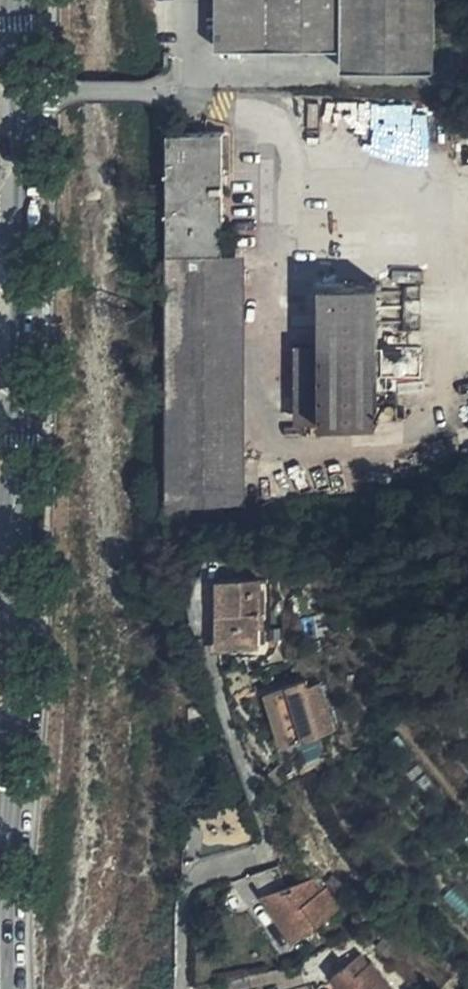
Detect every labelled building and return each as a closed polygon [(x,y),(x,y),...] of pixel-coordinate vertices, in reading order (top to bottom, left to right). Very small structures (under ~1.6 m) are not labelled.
[(216,49),(342,49),(341,70),(433,71),(433,0),(216,0),(216,49)] [(202,132),(167,133),(167,482),(194,481),(194,493),(194,506),(224,505),(224,253),(223,133),(202,132)] [(224,253),(224,505),(246,505),(246,252),(224,253)] [(322,282),(321,344),(320,424),(377,423),(378,283),(322,282)] [(320,424),(321,344),(295,343),(294,423),(320,424)] [(194,481),(167,482),(168,484),(168,493),(194,493),(194,481)] [(168,493),(167,506),(194,506),(194,493),(168,493)] [(166,516),(165,521),(163,530),(171,530),(222,529),(224,505),(194,506),(167,506),(166,516)] [(260,642),(261,576),(221,576),(220,642),(260,642)] [(269,689),(276,713),(285,710),(294,741),(335,728),(321,680),(310,683),(308,676),(269,689)] [(251,683),(238,689),(240,694),(252,689),(251,683)] [(285,710),(276,713),(285,744),(294,741),(285,710)] [(171,866),(181,867),(181,863),(182,856),(172,855),(171,866)] [(277,867),(271,869),(252,875),(276,914),(280,913),(297,938),(340,907),(327,887),(322,891),(313,880),(287,888),(277,867)] [(392,983),(372,961),(373,960),(352,933),(332,949),(345,966),(331,977),(341,988),(386,988),(392,983)]
